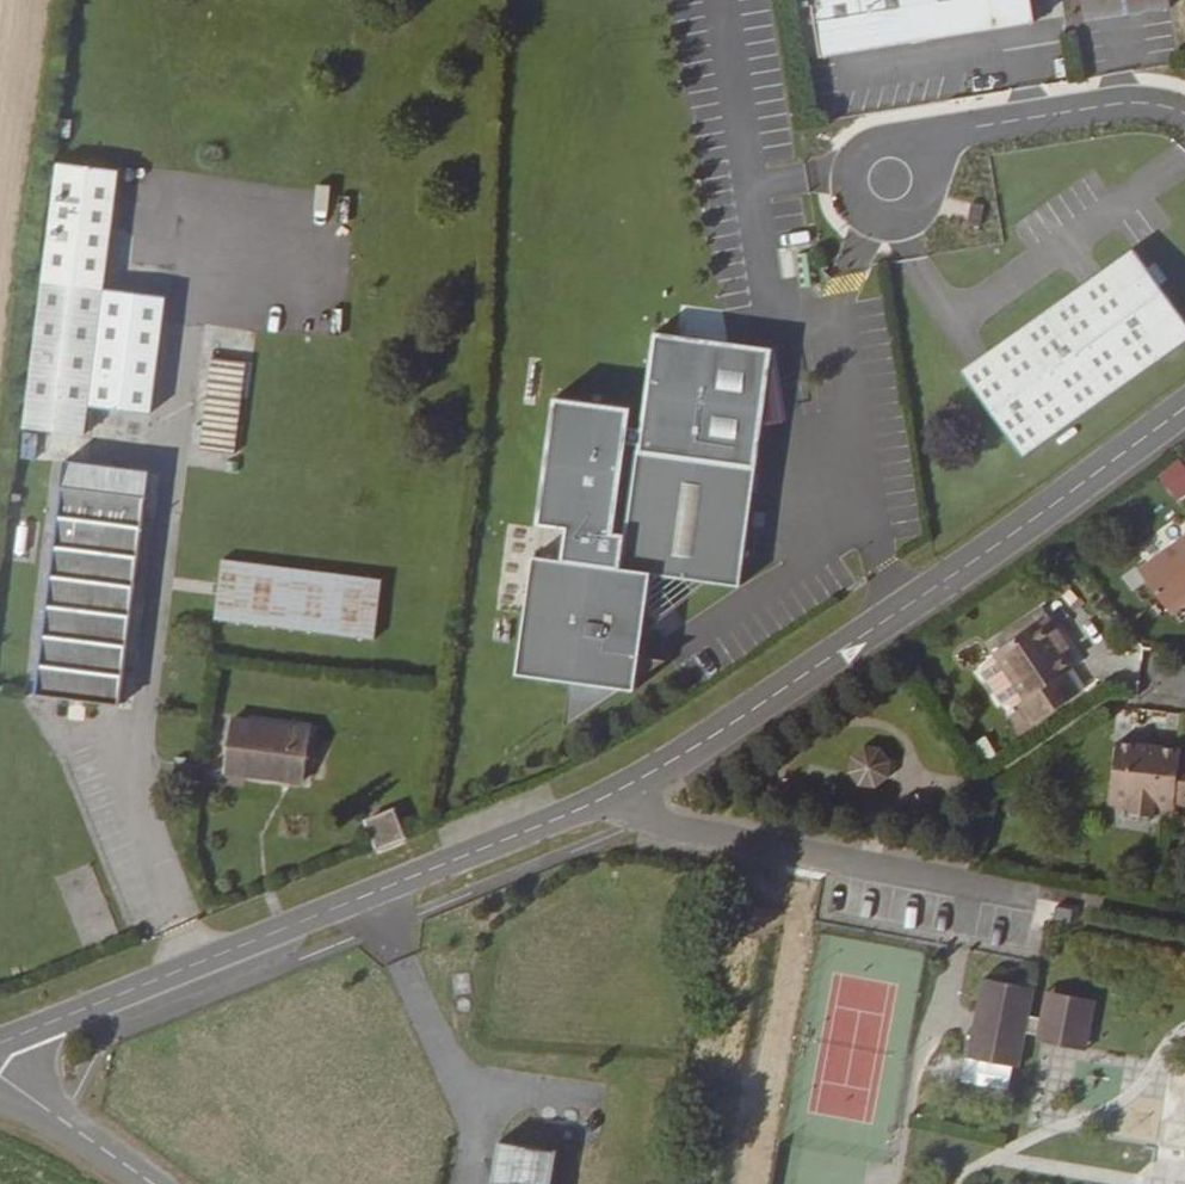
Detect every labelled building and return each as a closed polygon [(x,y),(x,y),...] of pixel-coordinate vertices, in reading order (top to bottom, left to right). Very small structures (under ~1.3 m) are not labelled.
[(813,60),(1028,30),(1024,0),(805,0),(813,60)] [(93,398),(155,406),(170,289),(108,281),(124,163),(63,155),(32,391),(93,398)] [(122,192),(121,206),(158,208),(159,194),(122,192)] [(984,205),(972,203),(967,223),(979,225),(984,205)] [(1122,258),(951,378),(1008,459),(1181,339),(1122,258)] [(527,547),(515,665),(635,677),(646,561),(734,569),(757,332),(638,321),(631,396),(541,387),(529,513),(619,521),(616,555),(527,547)] [(205,442),(239,446),(250,354),(217,349),(205,442)] [(28,419),(64,425),(66,401),(88,403),(86,427),(89,427),(93,398),(32,391),(28,419)] [(66,401),(64,425),(86,427),(88,403),(66,401)] [(1177,499),(1184,494),(1184,461),(1163,474),(1177,499)] [(28,697),(113,709),(118,671),(141,503),(56,491),(28,697)] [(220,547),(210,609),(372,631),(381,570),(220,547)] [(1140,585),(1164,619),(1184,604),(1184,553),(1140,585)] [(1083,704),(1069,683),(1076,679),(1060,655),(1068,650),(1052,627),(997,663),(1028,709),(1023,713),(1037,735),(1083,704)] [(567,687),(568,710),(588,709),(587,686),(567,687)] [(226,726),(217,775),(298,788),(306,739),(226,726)] [(969,744),(978,763),(995,755),(986,736),(969,744)] [(1170,813),(1177,762),(1178,757),(1112,749),(1105,802),(1124,804),(1122,822),(1146,825),(1147,816),(1170,819),(1170,813)] [(853,753),(844,765),(844,779),(850,787),(861,791),(873,789),(883,780),(884,767),(874,754),(863,751),(853,753)] [(1177,762),(1170,813),(1184,815),(1184,763),(1177,762)] [(369,822),(381,847),(407,837),(393,811),(369,822)] [(89,863),(54,878),(81,942),(116,927),(89,863)] [(983,983),(966,1058),(1014,1069),(1021,1037),(1033,1039),(1036,1023),(1024,1020),(1030,993),(983,983)] [(1031,1045),(1081,1056),(1091,1006),(1042,995),(1036,1023),(1033,1039),(1031,1045)] [(556,1152),(496,1141),(488,1183),(550,1183),(556,1152)]
